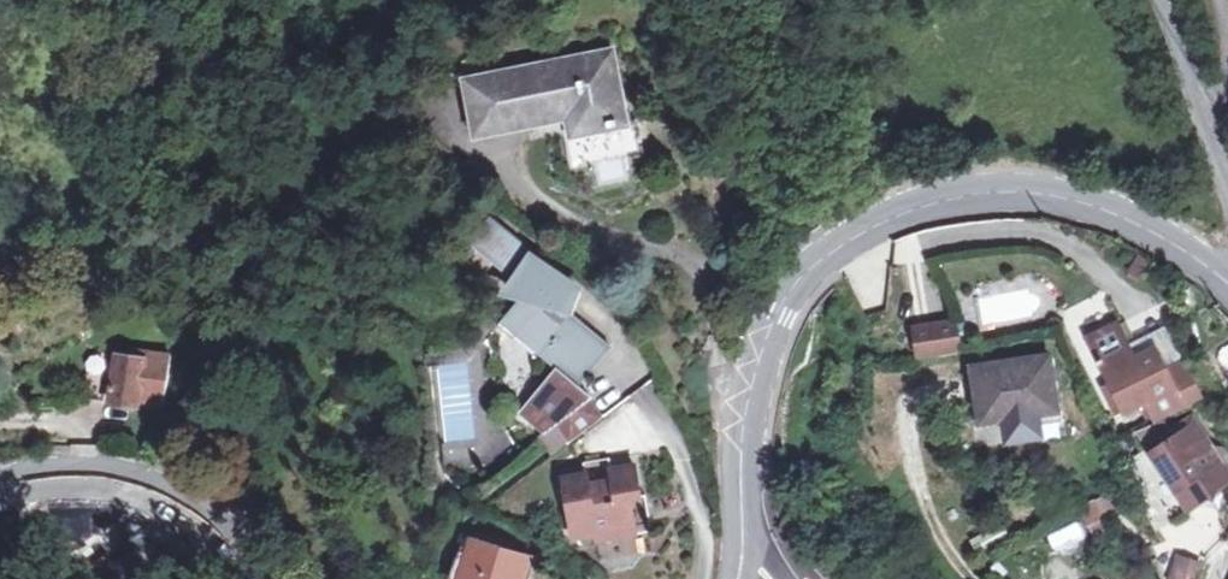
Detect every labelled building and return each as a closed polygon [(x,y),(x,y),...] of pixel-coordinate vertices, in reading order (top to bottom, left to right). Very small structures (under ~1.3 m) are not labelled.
[(626,122),(608,56),(463,88),(469,115),(481,113),(485,133),(579,113),(585,132),(626,122)] [(508,203),(484,226),(535,277),(506,306),(557,358),(517,398),(520,401),(517,404),(535,422),(540,417),(557,436),(585,408),(589,407),(568,381),(610,339),(585,314),(609,290),(512,203),(508,203)] [(772,269),(763,279),(769,284),(778,274),(772,269)] [(1097,327),(1127,398),(1149,390),(1157,410),(1203,391),(1189,358),(1170,365),(1161,343),(1141,350),(1127,313),(1097,327)] [(930,333),(937,362),(978,353),(972,324),(930,333)] [(138,404),(164,408),(172,360),(166,359),(168,346),(149,343),(147,356),(137,355),(136,361),(118,358),(110,406),(137,410),(138,404)] [(90,361),(84,402),(104,405),(111,364),(90,361)] [(444,413),(470,409),(464,363),(438,366),(444,413)] [(1064,409),(1057,364),(986,375),(993,421),(1064,409)] [(464,417),(435,417),(435,441),(465,440),(464,417)] [(1199,423),(1157,453),(1199,511),(1227,491),(1227,463),(1199,423)] [(595,523),(648,508),(638,467),(632,469),(628,451),(604,457),(609,474),(586,480),(582,464),(555,471),(571,529),(595,523)] [(1100,507),(1046,530),(1058,558),(1112,535),(1100,507)] [(651,517),(648,508),(595,523),(597,531),(651,517)] [(463,543),(454,578),(519,578),(525,557),(463,543)] [(1190,557),(1180,578),(1204,578),(1210,566),(1190,557)]
